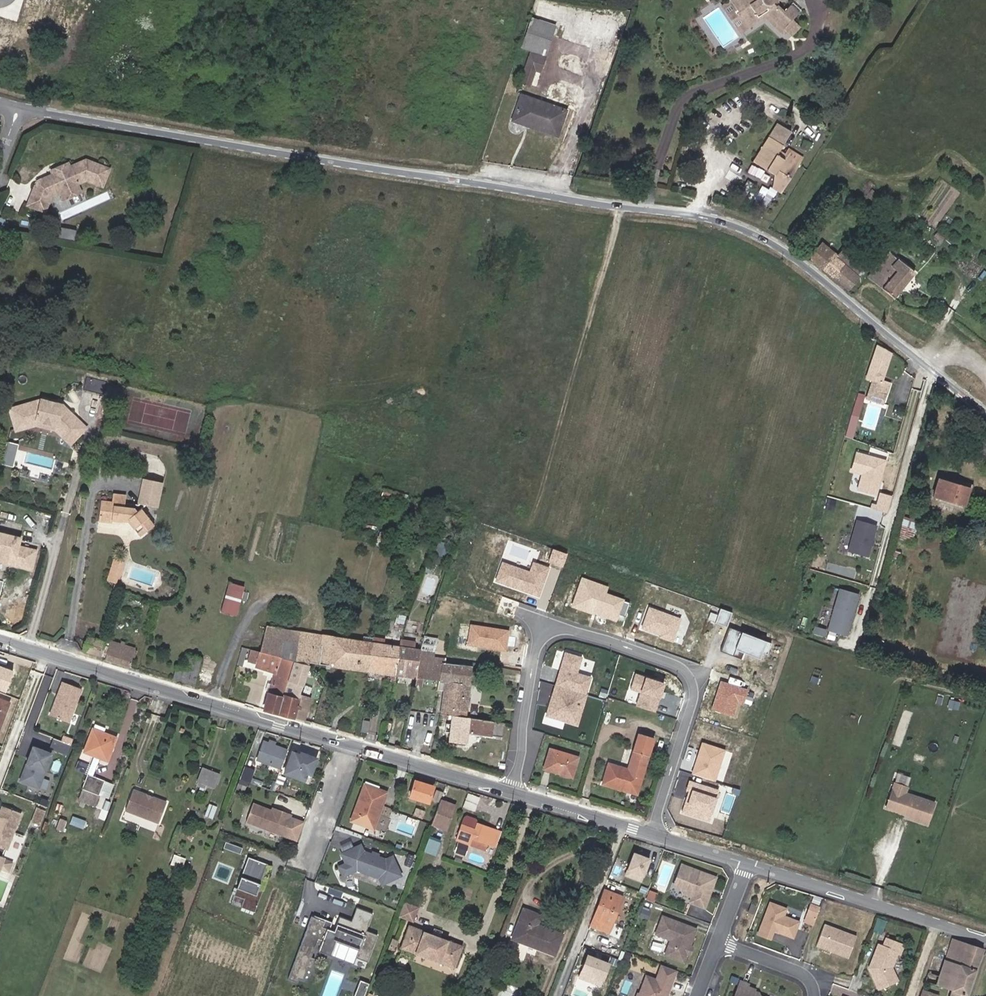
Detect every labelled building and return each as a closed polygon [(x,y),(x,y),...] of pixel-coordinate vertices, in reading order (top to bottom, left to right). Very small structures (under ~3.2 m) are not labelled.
[(730,0),(722,5),(736,28),(743,24),(736,13),(738,12),(730,0)] [(783,28),(799,12),(791,4),(784,11),(777,5),(776,6),(772,3),(773,3),(774,0),(730,0),(738,12),(736,13),(743,24),(756,16),(757,17),(765,12),(783,28)] [(547,55),(557,27),(531,18),(521,46),(547,55)] [(538,71),(543,58),(530,53),(520,82),(529,85),(534,70),(538,71)] [(525,120),(558,132),(565,111),(520,95),(511,120),(523,124),(525,120)] [(556,136),(558,132),(525,120),(523,124),(556,136)] [(785,159),(777,154),(791,132),(778,124),(754,159),(776,174),(774,188),(782,192),(803,158),(790,151),(785,159)] [(648,156),(647,165),(665,166),(665,157),(648,156)] [(75,169),(74,165),(52,174),(54,179),(42,184),(36,182),(30,198),(49,204),(58,199),(56,194),(65,191),(67,194),(83,187),(82,183),(91,180),(108,185),(113,166),(90,158),(88,163),(75,169)] [(72,161),(50,171),(52,174),(74,165),(72,161)] [(83,187),(67,194),(68,198),(85,191),(83,187)] [(46,211),(49,204),(30,198),(28,205),(46,211)] [(821,241),(807,258),(847,291),(870,264),(846,244),(837,255),(821,241)] [(894,297),(897,293),(914,273),(887,251),(867,275),(894,297)] [(891,353),(878,348),(868,379),(871,380),(866,395),(884,401),(890,382),(883,379),(891,353)] [(866,397),(859,395),(846,436),(853,439),(866,397)] [(85,433),(64,408),(42,401),(10,410),(16,431),(27,428),(26,424),(37,421),(57,427),(64,436),(61,438),(69,447),(85,433)] [(57,427),(37,421),(35,427),(55,433),(57,427)] [(0,459),(0,463),(12,466),(18,443),(6,440),(0,459)] [(887,462),(856,453),(850,473),(861,476),(857,492),(876,497),(887,462)] [(965,506),(971,488),(939,478),(933,497),(965,506)] [(163,483),(145,479),(140,504),(158,508),(163,483)] [(410,495),(384,488),(382,496),(408,504),(410,495)] [(892,498),(880,494),(876,506),(872,504),(871,509),(887,514),(892,498)] [(836,509),(838,500),(831,498),(829,507),(836,509)] [(408,522),(412,523),(418,507),(422,509),(427,504),(415,500),(408,522)] [(144,528),(147,531),(155,525),(141,509),(138,512),(135,508),(129,508),(130,504),(102,501),(100,522),(113,524),(113,521),(123,522),(123,519),(129,520),(129,523),(138,533),(144,528)] [(871,550),(880,519),(859,514),(851,545),(871,550)] [(898,538),(912,543),(919,522),(905,517),(902,525),(898,538)] [(141,536),(147,531),(144,528),(138,533),(141,536)] [(19,561),(17,569),(37,575),(42,557),(33,554),(23,551),(26,543),(1,535),(0,537),(0,556),(19,561)] [(899,560),(901,552),(895,550),(892,558),(899,560)] [(19,561),(0,556),(0,563),(17,569),(19,561)] [(125,563),(116,560),(108,583),(118,586),(125,563)] [(538,596),(548,568),(533,562),(529,572),(502,562),(495,581),(538,596)] [(582,579),(572,606),(592,613),(594,607),(624,617),(630,603),(604,594),(607,587),(582,579)] [(232,583),(223,612),(235,616),(244,587),(232,583)] [(849,636),(860,594),(841,588),(829,631),(849,636)] [(659,637),(672,642),(680,619),(648,607),(641,628),(660,635),(659,637)] [(732,613),(720,608),(714,623),(727,627),(732,613)] [(404,626),(407,617),(403,616),(397,615),(394,625),(400,626),(400,629),(403,630),(404,626)] [(468,623),(465,645),(506,649),(508,627),(468,623)] [(771,643),(729,627),(720,651),(732,656),(735,650),(759,659),(761,653),(767,655),(771,643)] [(370,673),(375,637),(365,635),(364,641),(323,635),(323,636),(270,628),(263,653),(294,660),(309,664),(370,673)] [(111,643),(89,637),(85,652),(101,657),(106,659),(105,660),(131,667),(136,648),(125,645),(126,643),(122,642),(121,644),(111,641),(111,643)] [(375,637),(370,673),(397,676),(402,642),(402,641),(375,637)] [(439,640),(426,637),(422,648),(417,679),(416,686),(423,687),(424,679),(439,682),(438,690),(441,690),(442,683),(444,662),(446,658),(435,656),(435,651),(439,640)] [(402,642),(397,676),(417,679),(422,648),(417,648),(415,647),(415,644),(402,642)] [(243,647),(238,666),(244,667),(248,649),(243,647)] [(264,709),(279,714),(294,660),(263,653),(251,649),(248,662),(257,664),(256,667),(274,673),(271,684),(267,683),(265,690),(269,691),(264,709)] [(568,688),(585,694),(590,677),(576,673),(581,657),(565,652),(555,684),(568,688)] [(194,685),(201,661),(188,657),(185,668),(177,665),(174,679),(194,685)] [(308,669),(309,664),(294,660),(279,714),(305,721),(314,689),(303,686),(306,676),(312,678),(315,671),(308,669)] [(474,666),(444,662),(442,683),(441,690),(444,691),(441,714),(443,714),(467,717),(474,666)] [(0,665),(0,688),(9,692),(17,671),(0,665)] [(636,705),(655,711),(664,683),(635,673),(630,688),(641,691),(636,705)] [(69,721),(82,688),(62,680),(49,714),(69,721)] [(743,703),(747,690),(720,682),(711,709),(732,716),(737,701),(743,703)] [(585,694),(568,688),(566,697),(554,694),(552,699),(551,698),(546,715),(577,724),(587,694),(585,694)] [(11,702),(0,699),(0,731),(11,702)] [(467,717),(443,714),(442,718),(449,719),(450,716),(452,716),(449,742),(468,744),(470,734),(503,738),(505,724),(467,717)] [(362,733),(368,734),(370,722),(363,721),(362,733)] [(105,728),(95,723),(93,728),(84,752),(96,757),(79,800),(95,807),(100,795),(105,780),(94,776),(101,759),(109,762),(118,738),(106,733),(105,736),(103,735),(105,728)] [(63,735),(61,740),(52,737),(49,748),(68,753),(73,737),(63,735)] [(629,769),(609,764),(603,785),(638,795),(654,740),(639,735),(629,769)] [(279,768),(285,750),(262,742),(256,759),(279,768)] [(724,750),(702,743),(692,773),(714,781),(724,750)] [(41,787),(53,752),(33,745),(21,780),(41,787)] [(573,778),(579,759),(551,750),(545,769),(573,778)] [(305,772),(309,773),(314,758),(302,753),(301,755),(290,751),(282,773),(302,780),(305,772)] [(87,774),(90,766),(79,762),(76,769),(87,774)] [(245,766),(240,778),(248,781),(250,781),(254,769),(245,766)] [(216,789),(221,775),(204,768),(198,783),(200,783),(198,788),(205,790),(207,785),(216,789)] [(245,789),(248,781),(240,778),(238,786),(245,789)] [(108,798),(113,783),(105,780),(100,795),(108,798)] [(430,803),(435,787),(416,781),(411,797),(430,803)] [(681,812),(708,821),(718,790),(689,781),(686,790),(688,791),(681,812)] [(908,787),(893,781),(883,810),(929,825),(936,803),(906,793),(908,787)] [(376,792),(364,788),(352,821),(374,829),(387,792),(378,789),(376,792)] [(148,795),(134,790),(126,810),(159,822),(167,803),(153,797),(151,798),(148,797),(148,795)] [(278,832),(285,811),(268,805),(267,809),(264,809),(265,807),(249,801),(242,819),(278,832)] [(455,806),(442,801),(433,824),(447,830),(455,806)] [(216,807),(210,804),(206,817),(212,819),(216,807)] [(23,812),(2,805),(0,812),(0,845),(5,847),(11,849),(23,812)] [(45,811),(38,808),(33,820),(41,823),(45,811)] [(428,821),(431,813),(417,808),(414,815),(428,821)] [(86,821),(73,816),(70,824),(83,828),(86,821)] [(497,848),(503,832),(478,823),(476,829),(462,824),(457,840),(471,845),(473,839),(497,848)] [(425,850),(435,853),(440,839),(429,836),(425,850)] [(402,877),(393,853),(380,858),(376,848),(364,852),(361,842),(338,851),(343,863),(337,865),(342,880),(375,868),(380,884),(402,877)] [(174,865),(178,855),(166,851),(163,860),(174,865)] [(647,857),(632,852),(624,874),(639,879),(647,857)] [(263,861),(242,854),(228,892),(240,896),(237,905),(249,909),(257,887),(254,886),(263,861)] [(712,886),(716,877),(682,863),(674,884),(681,887),(683,892),(692,896),(690,902),(704,908),(709,894),(708,890),(709,887),(712,886)] [(610,932),(623,898),(605,891),(592,925),(610,932)] [(237,905),(240,896),(228,892),(225,900),(237,905)] [(649,893),(647,899),(654,901),(656,896),(649,893)] [(793,938),(799,921),(784,916),(787,909),(770,902),(756,933),(771,939),(774,930),(793,938)] [(805,922),(816,924),(819,904),(808,903),(805,922)] [(417,908),(405,904),(400,917),(412,921),(417,908)] [(647,919),(650,912),(642,909),(640,917),(647,919)] [(306,918),(283,977),(292,980),(293,977),(298,978),(303,966),(306,967),(310,957),(306,956),(312,943),(316,945),(314,950),(327,955),(332,941),(354,950),(351,957),(362,961),(373,935),(361,930),(367,916),(351,910),(345,923),(334,919),(328,933),(316,928),(319,923),(306,918)] [(556,955),(563,935),(538,926),(542,916),(525,910),(513,940),(556,955)] [(695,929),(662,917),(655,935),(671,940),(665,956),(683,962),(695,929)] [(881,932),(885,921),(879,918),(875,929),(881,932)] [(837,953),(845,932),(824,924),(816,946),(837,953)] [(402,947),(452,967),(456,968),(464,946),(409,926),(402,947)] [(869,969),(878,990),(897,982),(891,967),(896,952),(899,954),(903,945),(886,939),(883,947),(878,945),(872,961),(873,964),(871,968),(869,969)] [(953,939),(946,960),(934,956),(926,982),(952,990),(951,995),(969,995),(984,949),(953,939)] [(604,980),(611,963),(588,955),(582,971),(604,980)] [(629,964),(631,957),(624,955),(622,961),(629,964)] [(662,965),(656,980),(646,976),(642,988),(644,989),(643,991),(640,992),(639,995),(640,995),(667,995),(676,971),(662,965)] [(353,995),(363,995),(368,982),(359,979),(353,995)] [(736,995),(762,995),(759,995),(757,995),(754,995),(755,991),(756,989),(748,986),(749,984),(741,981),(736,995)]
